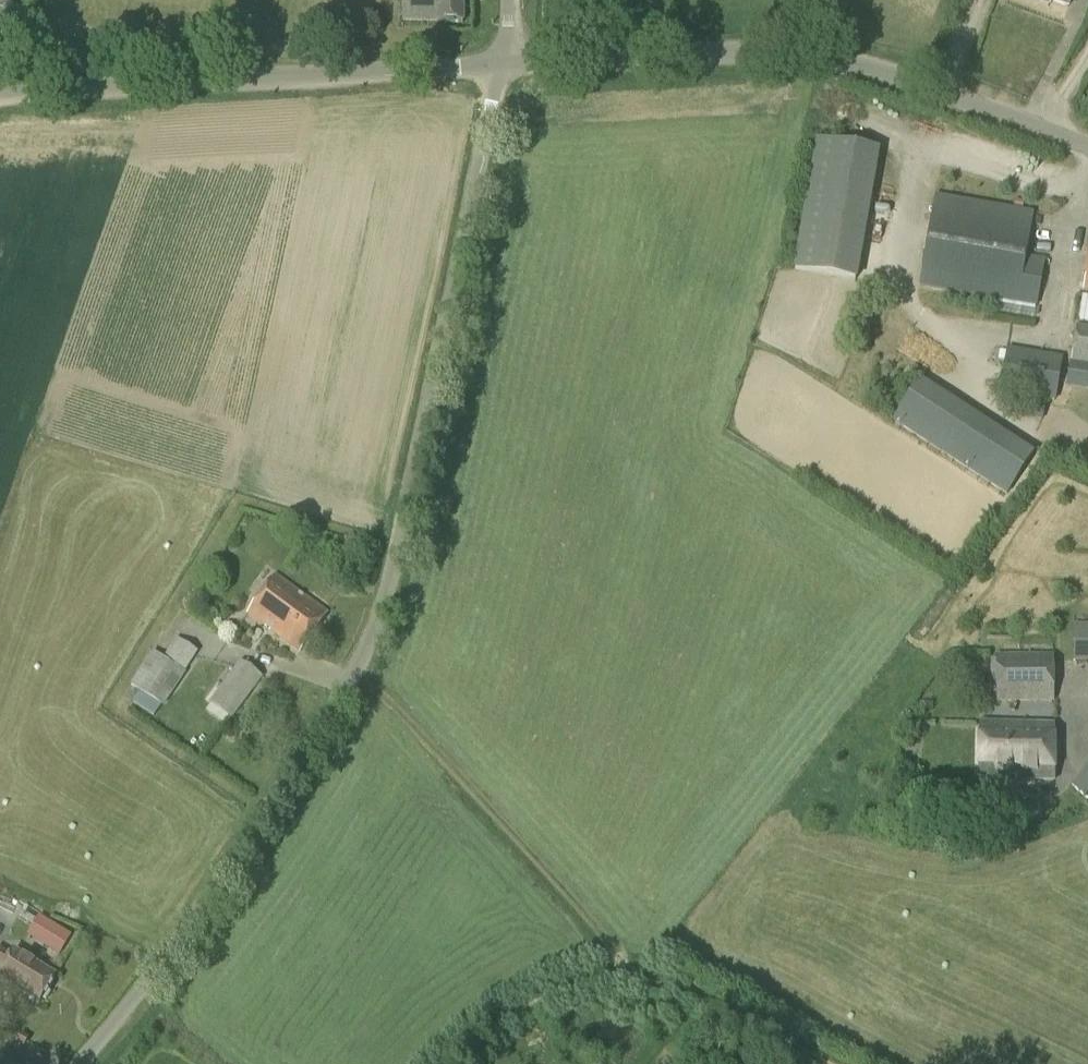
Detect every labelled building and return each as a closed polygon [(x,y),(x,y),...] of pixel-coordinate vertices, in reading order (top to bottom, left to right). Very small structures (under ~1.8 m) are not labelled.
[(465,0),(402,0),(402,20),(439,21),(439,24),(465,25),(465,0)] [(1069,9),(1072,0),(1043,0),(1069,9)] [(789,266),(854,276),(874,144),(818,136),(804,231),(795,229),(789,266)] [(1035,307),(1044,260),(1025,257),(1033,213),(936,197),(920,287),(1035,307)] [(1078,320),(1087,321),(1087,298),(1082,297),(1078,320)] [(1077,325),(1066,387),(1087,391),(1087,327),(1077,325)] [(1056,402),(1063,358),(1007,349),(1000,393),(1056,402)] [(1007,495),(1033,454),(920,380),(893,421),(1007,495)] [(1043,420),(1046,403),(1020,399),(1017,416),(1043,420)] [(300,652),(327,616),(276,578),(249,614),(300,652)] [(1087,660),(1087,626),(1074,626),(1074,660),(1087,660)] [(130,685),(140,692),(132,703),(154,718),(162,706),(163,708),(186,674),(184,673),(198,653),(176,639),(163,658),(153,651),(130,685)] [(997,702),(1053,701),(1053,658),(996,658),(997,702)] [(232,721),(263,678),(239,661),(209,704),(232,721)] [(1053,783),(1054,724),(980,723),(979,782),(1053,783)] [(1071,786),(1087,801),(1087,766),(1071,786)] [(56,926),(43,946),(60,956),(72,936),(56,926)] [(0,950),(0,967),(5,969),(0,977),(0,978),(40,1002),(55,977),(15,954),(13,958),(0,950)]
